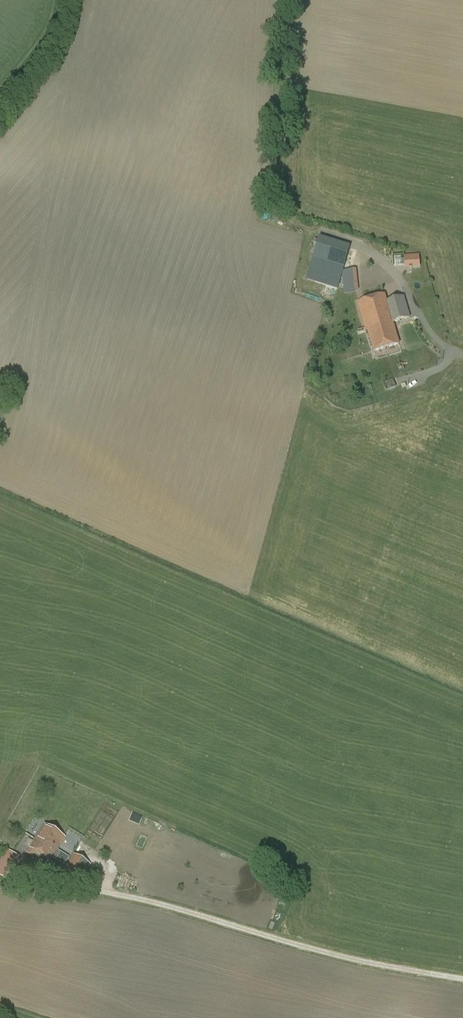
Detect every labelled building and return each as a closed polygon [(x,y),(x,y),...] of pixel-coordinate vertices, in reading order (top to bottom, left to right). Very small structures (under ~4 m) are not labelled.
[(344,270),(351,247),(319,237),(313,259),(306,280),(337,289),(344,270)] [(423,267),(422,254),(395,255),(395,265),(407,264),(407,268),(423,267)] [(367,330),(374,352),(399,345),(393,324),(409,319),(407,311),(390,315),(385,297),(375,299),(375,300),(369,302),(369,301),(358,305),(366,330),(367,330)] [(60,846),(65,838),(45,825),(30,849),(49,861),(58,845),(60,846)] [(80,883),(91,865),(73,854),(62,871),(80,883)] [(12,869),(16,862),(4,855),(0,862),(12,869)]
